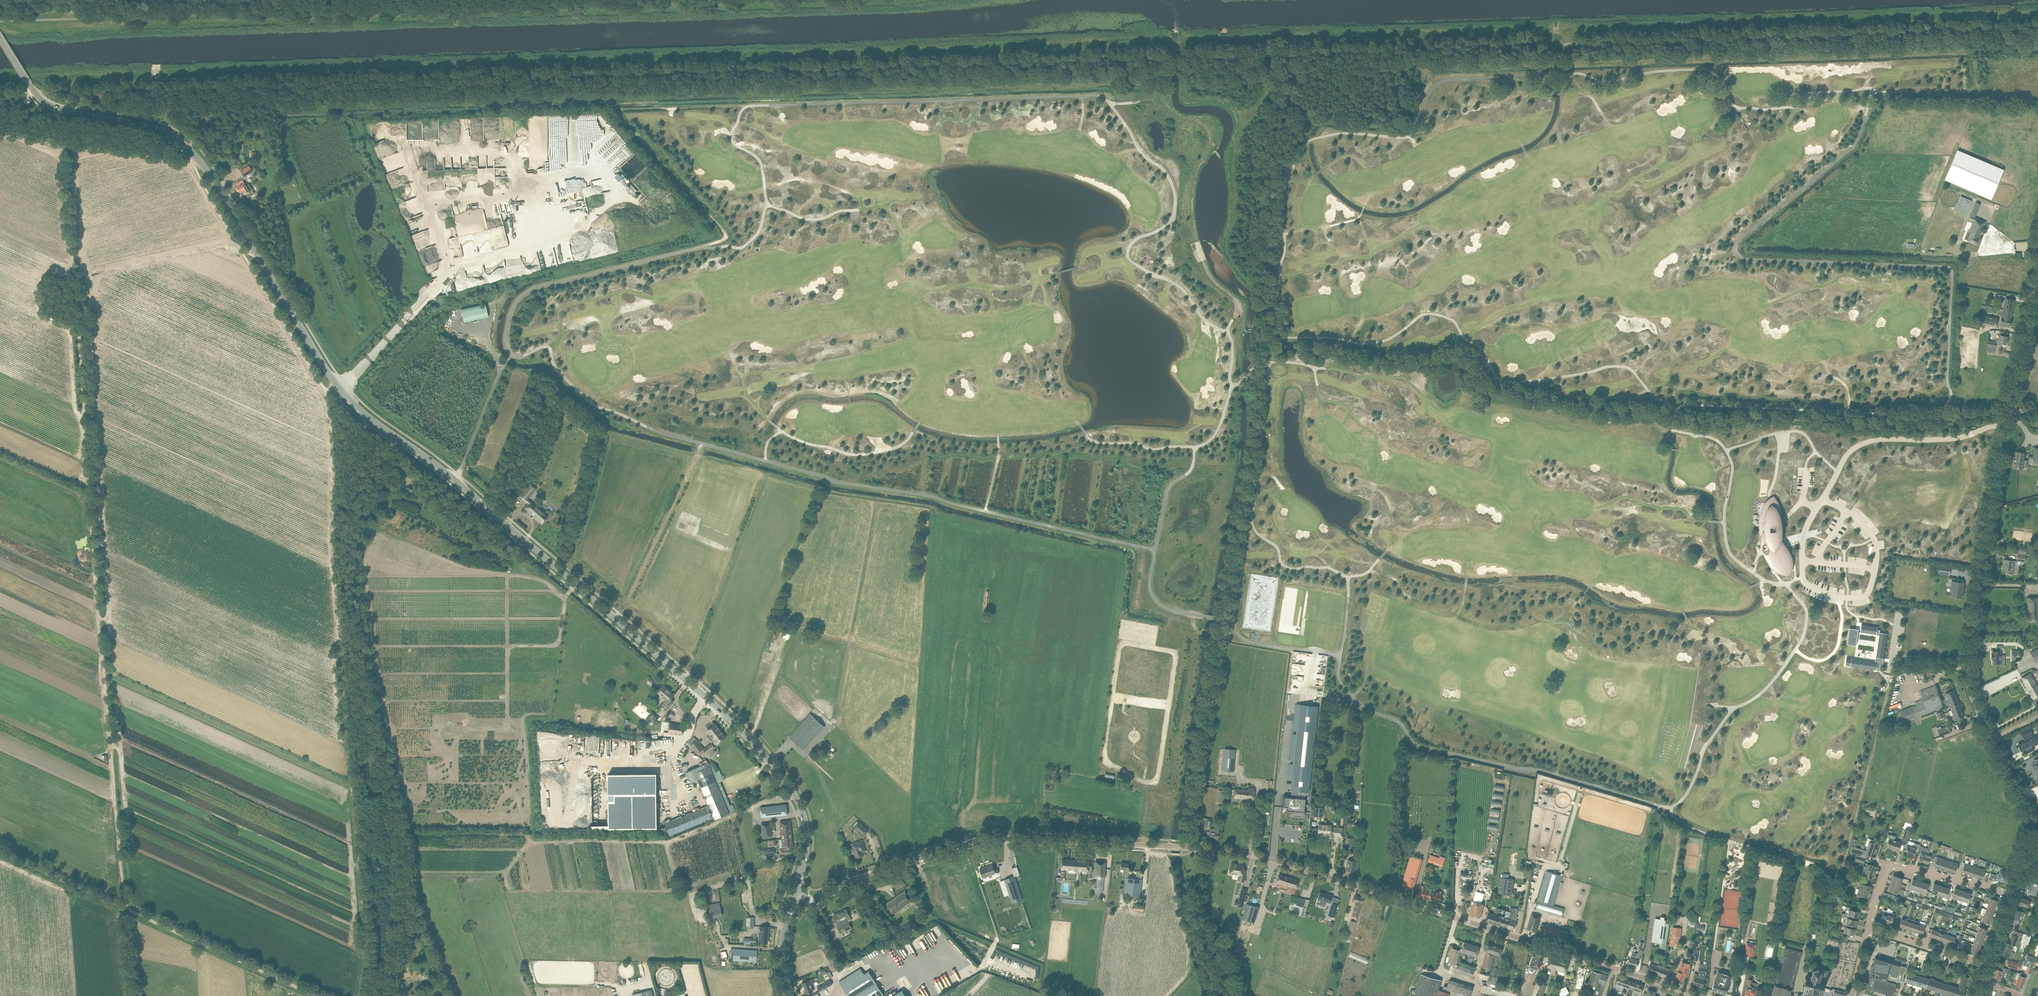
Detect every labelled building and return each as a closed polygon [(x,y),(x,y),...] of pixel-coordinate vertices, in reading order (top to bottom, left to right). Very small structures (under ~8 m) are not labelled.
[(2004,171),(1957,151),(1944,180),(1991,201),(2004,171)] [(249,165),(240,171),(243,177),(252,171),(249,165)] [(597,177),(603,175),(601,169),(595,172),(597,177)] [(242,180),(236,183),(238,186),(236,187),(239,192),(243,190),(248,197),(254,193),(253,191),(254,190),(252,188),(251,188),(249,184),(246,186),(242,180)] [(1955,209),(1966,214),(1972,201),(1961,196),(1958,203),(1957,202),(1954,209),(1955,209)] [(1968,241),(1969,241),(1977,245),(1981,237),(1979,236),(1985,222),(1982,221),(1981,220),(1978,219),(1976,218),(1975,217),(1980,204),(1976,202),(1970,216),(1969,219),(1974,221),(1969,232),(1971,233),(1970,236),(1968,241)] [(457,226),(446,228),(448,238),(458,236),(457,226)] [(422,267),(431,264),(426,248),(417,251),(422,267)] [(540,248),(540,256),(554,257),(554,248),(540,248)] [(457,291),(470,288),(466,272),(458,274),(460,284),(458,284),(456,278),(454,278),(457,291)] [(2014,300),(2006,299),(2002,316),(2000,325),(2004,326),(2009,327),(2011,318),(2014,300)] [(485,305),(461,310),(464,323),(488,317),(485,305)] [(1981,319),(1980,324),(1991,326),(1996,327),(1998,319),(1993,318),(1981,315),(1981,319)] [(2008,332),(2003,331),(2000,331),(1998,338),(1999,338),(1998,343),(2006,344),(2007,337),(2008,332)] [(1988,342),(1987,351),(1991,352),(1994,353),(1996,344),(1988,342)] [(2014,467),(2023,468),(2025,453),(2016,452),(2014,467)] [(521,463),(515,460),(513,466),(515,467),(514,470),(518,471),(520,467),(518,466),(519,465),(517,464),(517,466),(516,465),(517,463),(521,464),(521,463)] [(537,489),(530,483),(519,496),(525,502),(537,489)] [(539,509),(530,501),(525,507),(524,507),(542,523),(548,516),(542,511),(543,511),(542,510),(540,508),(539,509)] [(1761,528),(1759,529),(1760,543),(1769,564),(1773,573),(1780,570),(1792,565),(1784,546),(1782,547),(1779,541),(1780,541),(1778,508),(1777,505),(1774,503),(1771,502),(1768,503),(1766,505),(1764,507),(1764,510),(1764,516),(1767,521),(1761,522),(1762,526),(1761,526),(1761,528)] [(2017,561),(2025,562),(2026,552),(2019,551),(2017,561)] [(2014,561),(2011,560),(2004,559),(2003,569),(2006,569),(2006,573),(2013,574),(2014,561)] [(1950,575),(1951,566),(1939,565),(1938,574),(1950,575)] [(1951,597),(1962,598),(1964,583),(1951,581),(1950,592),(1952,592),(1951,597)] [(2032,597),(2027,597),(2027,621),(2037,621),(2037,612),(2037,613),(2037,597),(2032,597)] [(1846,657),(1845,666),(1846,666),(1846,665),(1850,666),(1851,666),(1876,670),(1877,670),(1877,665),(1883,666),(1884,658),(1887,634),(1888,634),(1880,632),(1880,630),(1877,630),(1878,626),(1877,626),(1877,627),(1862,624),(1861,624),(1860,632),(1861,632),(1876,634),(1876,635),(1879,635),(1876,657),(1875,662),(1852,658),(1851,658),(1847,658),(1847,657),(1846,657)] [(1849,628),(1847,644),(1856,645),(1859,629),(1849,628)] [(1992,653),(1991,653),(1992,659),(1993,664),(2001,664),(2001,659),(2004,659),(2004,656),(2001,656),(2001,651),(1999,651),(1999,649),(1996,649),(1996,651),(1992,651),(1992,653)] [(2037,685),(2030,673),(2026,675),(2022,678),(2028,689),(2037,685)] [(2037,685),(2028,689),(2033,699),(2037,696),(2037,687),(2037,685)] [(660,689),(658,692),(661,694),(658,697),(663,702),(661,704),(667,709),(672,702),(669,700),(671,699),(674,695),(663,686),(660,689)] [(1916,705),(1920,716),(1939,709),(1943,707),(1935,686),(1920,691),(1923,699),(1915,702),(1916,705)] [(1959,703),(1954,690),(1945,693),(1950,706),(1959,703)] [(1959,703),(1950,706),(1953,715),(1951,716),(1952,721),(1964,717),(1959,703)] [(1294,775),(1293,791),(1311,793),(1319,706),(1300,705),(1295,761),(1303,761),(1302,775),(1294,775)] [(1921,717),(1920,716),(1916,705),(1899,712),(1904,723),(1921,717)] [(647,717),(645,719),(649,723),(651,720),(652,721),(654,723),(657,720),(659,717),(652,711),(647,717)] [(810,715),(789,737),(803,750),(824,728),(810,715)] [(668,732),(668,733),(681,735),(682,734),(683,734),(684,725),(683,725),(670,723),(668,732)] [(694,736),(688,741),(690,745),(699,756),(704,752),(706,755),(707,754),(708,754),(714,749),(717,747),(720,744),(719,743),(726,737),(715,724),(707,730),(710,734),(707,737),(712,743),(704,749),(697,740),(696,740),(694,736)] [(1941,729),(1942,730),(1938,732),(1940,736),(1951,732),(1948,726),(1941,729)] [(2035,736),(2033,737),(2030,731),(2022,735),(2025,740),(2018,744),(2021,751),(2026,749),(2028,753),(2034,750),(2032,746),(2037,743),(2035,736)] [(649,748),(650,743),(650,741),(642,740),(641,747),(649,748)] [(822,742),(818,746),(829,757),(833,752),(822,742)] [(1224,754),(1222,772),(1233,773),(1235,755),(1224,754)] [(709,765),(708,762),(704,764),(704,765),(686,772),(691,782),(697,779),(708,805),(665,823),(670,836),(714,818),(714,819),(733,812),(720,781),(723,780),(721,774),(717,775),(712,763),(709,765)] [(657,829),(656,773),(608,774),(609,829),(657,829)] [(1235,789),(1234,797),(1233,797),(1233,803),(1238,804),(1239,797),(1254,799),(1255,788),(1248,788),(1248,790),(1235,789)] [(1285,797),(1283,808),(1287,809),(1287,813),(1304,815),(1306,800),(1285,797)] [(760,807),(761,817),(787,814),(786,804),(760,807)] [(1309,817),(1315,818),(1315,817),(1322,817),(1323,809),(1316,808),(1316,807),(1310,807),(1309,817)] [(779,822),(781,838),(787,837),(788,838),(792,838),(790,820),(779,822)] [(858,821),(853,827),(862,835),(867,829),(858,821)] [(761,823),(762,838),(772,837),(771,822),(761,823)] [(1333,835),(1339,836),(1340,828),(1331,827),(1331,825),(1319,824),(1318,833),(1323,833),(1323,835),(1327,836),(1327,837),(1333,838),(1333,835)] [(1219,829),(1210,828),(1210,830),(1209,832),(1206,831),(1206,837),(1218,838),(1219,829)] [(787,837),(781,838),(782,839),(783,847),(779,848),(780,854),(788,853),(787,848),(793,848),(792,838),(788,838),(787,837)] [(1345,848),(1352,848),(1353,838),(1346,837),(1345,848)] [(1886,837),(1884,843),(1888,844),(1887,847),(1899,851),(1900,846),(1901,843),(1901,842),(1889,838),(1886,837)] [(1870,841),(1866,854),(1871,855),(1875,857),(1877,853),(1876,852),(1879,844),(1878,844),(1879,841),(1871,839),(1870,841)] [(864,848),(862,840),(853,843),(855,849),(853,850),(856,857),(864,855),(862,849),(864,848)] [(1908,843),(1905,851),(1907,851),(1907,853),(1913,856),(1914,854),(1915,851),(1918,852),(1919,849),(1920,846),(1917,845),(1914,844),(1913,845),(1908,843)] [(1929,846),(1926,846),(1924,852),(1923,852),(1921,852),(1921,850),(1919,849),(1918,852),(1917,854),(1920,854),(1918,860),(1919,860),(1918,861),(1919,862),(1921,862),(1921,861),(1924,862),(1929,846)] [(1930,851),(1927,850),(1929,846),(1924,862),(1926,862),(1925,863),(1926,864),(1928,865),(1928,864),(1929,863),(1932,855),(1929,854),(1929,853),(1930,851)] [(762,851),(763,856),(766,856),(775,854),(774,848),(765,850),(762,851)] [(1431,855),(1428,861),(1442,867),(1446,859),(1440,856),(1439,858),(1431,855)] [(1943,858),(1937,857),(1935,865),(1940,867),(1943,858)] [(1945,869),(1948,860),(1943,858),(1940,867),(1945,869)] [(1092,873),(1092,871),(1092,866),(1089,866),(1089,861),(1062,859),(1061,869),(1075,870),(1075,873),(1080,874),(1081,870),(1089,871),(1089,873),(1092,873)] [(1355,871),(1356,861),(1348,860),(1346,870),(1355,871)] [(1945,869),(1950,870),(1953,862),(1948,860),(1945,869)] [(1094,877),(1104,878),(1106,862),(1095,861),(1094,877)] [(1229,861),(1226,873),(1230,874),(1230,871),(1235,872),(1236,873),(1235,877),(1241,878),(1243,868),(1241,868),(1241,864),(1229,861)] [(1955,872),(1958,863),(1953,862),(1950,870),(1955,872)] [(1124,869),(1121,894),(1140,896),(1142,879),(1128,878),(1129,872),(1127,872),(1128,870),(1129,863),(1121,863),(1121,869),(1124,869)] [(1868,863),(1864,876),(1873,879),(1874,874),(1875,874),(1874,874),(1875,871),(1876,871),(1877,866),(1868,863)] [(1965,863),(1963,867),(1962,871),(1967,873),(1970,864),(1965,863)] [(992,864),(980,868),(981,873),(980,873),(981,878),(983,877),(995,873),(992,864)] [(1975,866),(1970,864),(1967,873),(1972,875),(1975,866)] [(1980,868),(1975,866),(1972,875),(1977,876),(1980,868)] [(1983,878),(1986,869),(1980,868),(1977,876),(1983,878)] [(1472,910),(1470,915),(1480,917),(1482,913),(1484,904),(1492,872),(1479,869),(1471,899),(1475,900),(1474,901),(1473,904),(1473,905),(1472,910)] [(1990,873),(1990,875),(1988,879),(1992,881),(1997,878),(2000,879),(2001,882),(2003,881),(2005,882),(2006,879),(2008,878),(2008,876),(2009,873),(2006,872),(2005,870),(2003,871),(2000,870),(1999,873),(1994,875),(1990,873)] [(1535,909),(1551,914),(1554,905),(1562,876),(1547,871),(1535,909)] [(1406,872),(1402,886),(1413,889),(1417,876),(1406,872)] [(1276,882),(1275,887),(1283,890),(1285,890),(1287,885),(1289,877),(1279,874),(1277,879),(1276,882)] [(2032,886),(2036,877),(2028,874),(2026,880),(2027,880),(2024,887),(2027,888),(2027,889),(2028,889),(2027,892),(2034,895),(2037,887),(2032,886)] [(890,878),(893,887),(906,884),(904,875),(890,878)] [(1902,878),(1893,875),(1892,880),(1901,883),(1902,878)] [(1004,879),(1012,904),(1022,900),(1014,876),(1004,879)] [(1861,879),(1853,877),(1852,876),(1850,881),(1852,882),(1851,882),(1859,885),(1861,879)] [(1289,877),(1287,885),(1293,887),(1292,889),(1293,889),(1292,893),(1295,894),(1297,885),(1299,880),(1289,877)] [(1498,889),(1497,893),(1510,895),(1513,879),(1509,879),(1509,878),(1500,877),(1499,877),(1499,880),(1499,881),(1498,889)] [(1918,880),(1913,879),(1910,888),(1915,889),(1918,880)] [(1899,888),(1901,883),(1892,880),(1890,886),(1899,888)] [(1920,891),(1923,882),(1918,880),(1915,889),(1920,891)] [(1929,884),(1923,882),(1920,891),(1926,893),(1929,884)] [(1869,890),(1871,886),(1861,883),(1858,894),(1867,897),(1869,892),(1868,892),(1869,890)] [(1936,894),(1939,885),(1934,883),(1931,892),(1936,894)] [(1942,896),(1945,887),(1939,885),(1936,894),(1942,896)] [(1422,886),(1419,895),(1431,899),(1431,900),(1439,902),(1442,893),(1434,891),(1434,889),(1422,886)] [(1888,891),(1893,892),(1897,894),(1899,888),(1890,886),(1888,891)] [(1942,896),(1941,897),(1943,898),(1943,896),(1946,897),(1947,898),(1948,893),(1950,888),(1945,887),(1942,896)] [(1952,897),(1957,899),(1960,890),(1955,888),(1952,897)] [(913,901),(905,890),(898,895),(886,904),(894,914),(913,901)] [(1966,891),(1960,890),(1957,899),(1963,900),(1966,891)] [(1963,900),(1962,904),(1966,905),(1967,902),(1968,902),(1969,898),(1971,893),(1966,891),(1963,900)] [(1320,892),(1318,897),(1321,899),(1320,904),(1324,905),(1326,901),(1330,902),(1332,896),(1324,892),(1324,893),(1320,892)] [(1236,900),(1234,904),(1237,905),(1243,907),(1244,902),(1247,902),(1248,897),(1246,896),(1246,895),(1241,893),(1238,901),(1236,900)] [(1356,902),(1352,916),(1357,918),(1359,912),(1363,897),(1355,895),(1353,901),(1356,902)] [(1986,896),(1985,901),(1984,902),(1995,906),(1998,900),(1986,896)] [(1299,897),(1296,905),(1303,906),(1301,912),(1305,914),(1308,905),(1304,904),(1305,899),(1299,897)] [(2037,900),(2030,897),(2028,900),(2021,897),(2020,900),(2019,900),(2017,905),(2022,906),(2022,905),(2028,907),(2030,901),(2037,904),(2037,900)] [(719,902),(707,905),(710,918),(722,916),(719,902)] [(1993,912),(1995,906),(1984,902),(1988,903),(1986,909),(1984,908),(1993,912)] [(1332,903),(1327,915),(1333,917),(1338,905),(1332,903)] [(1245,908),(1242,919),(1254,923),(1257,912),(1258,907),(1247,904),(1245,908)] [(1554,905),(1551,914),(1562,917),(1564,909),(1554,905)] [(1852,919),(1853,916),(1857,917),(1858,916),(1859,916),(1860,912),(1846,908),(1844,914),(1842,913),(1841,917),(1844,917),(1852,919)] [(1984,908),(1982,914),(1991,917),(1993,912),(1984,908)] [(839,926),(842,932),(851,928),(848,922),(845,923),(844,920),(850,917),(846,909),(846,910),(841,912),(840,912),(834,915),(838,923),(840,921),(842,925),(839,926)] [(1508,928),(1514,929),(1518,916),(1516,916),(1518,910),(1515,909),(1514,909),(1512,910),(1509,919),(1511,919),(1508,928)] [(1890,911),(1888,911),(1884,909),(1880,920),(1886,922),(1890,911)] [(2015,909),(2012,917),(2014,917),(2012,922),(2017,924),(2019,919),(2022,920),(2025,912),(2015,909)] [(1506,917),(1499,915),(1489,912),(1486,921),(1508,928),(1511,919),(1506,918),(1506,917)] [(1889,912),(1886,922),(1892,924),(1894,919),(1894,917),(1895,914),(1889,912)] [(1539,916),(1539,915),(1532,913),(1527,930),(1536,932),(1541,916),(1539,916)] [(1983,918),(1982,921),(1984,922),(1989,923),(1991,918),(1984,915),(1983,918)] [(1653,937),(1652,942),(1663,943),(1666,944),(1667,939),(1670,920),(1664,919),(1664,917),(1661,917),(1660,919),(1655,918),(1653,937)] [(1843,923),(1840,922),(1839,924),(1836,923),(1836,924),(1845,927),(1850,928),(1850,925),(1855,926),(1856,924),(1857,925),(1858,921),(1852,919),(1844,917),(1843,923)] [(1908,918),(1907,921),(1905,928),(1911,930),(1914,920),(1908,918)] [(1902,919),(1899,926),(1905,928),(1907,921),(1902,919)] [(1964,924),(1963,927),(1966,928),(1967,925),(1968,923),(1969,923),(1971,924),(1972,921),(1966,919),(1965,924),(1964,924)] [(1911,930),(1917,932),(1919,925),(1920,922),(1914,920),(1911,930)] [(1350,921),(1346,936),(1347,936),(1352,937),(1356,922),(1350,921)] [(1545,924),(1543,929),(1542,934),(1568,942),(1571,932),(1545,924)] [(1704,935),(1706,925),(1698,924),(1696,934),(1704,935)] [(1925,927),(1919,925),(1917,932),(1923,934),(1925,927)] [(759,942),(768,942),(769,927),(760,926),(759,942)] [(1987,929),(1982,927),(1980,926),(1978,932),(1985,935),(1987,929)] [(1673,927),(1670,945),(1679,946),(1681,928),(1673,927)] [(1856,929),(1850,928),(1845,927),(1844,932),(1839,931),(1838,934),(1848,936),(1848,933),(1853,934),(1853,933),(1855,933),(1856,929)] [(1945,930),(1939,928),(1936,938),(1942,940),(1945,930)] [(1932,929),(1931,931),(1930,936),(1936,938),(1938,931),(1932,929)] [(1945,930),(1942,940),(1947,942),(1951,932),(1945,930)] [(1956,934),(1951,932),(1947,942),(1953,944),(1956,937),(1955,937),(1956,934)] [(1978,932),(1976,938),(1983,941),(1985,935),(1978,932)] [(2014,953),(2011,952),(2013,945),(2015,945),(2018,937),(2012,935),(2009,943),(2005,942),(2001,954),(2007,956),(2007,957),(2011,958),(2013,958),(2014,954),(2014,953)] [(1981,946),(1983,941),(1976,938),(1973,944),(1981,946)] [(1464,942),(1463,947),(1460,957),(1465,959),(1466,953),(1477,956),(1478,951),(1480,946),(1464,942)] [(1756,944),(1746,942),(1744,954),(1754,956),(1756,944)] [(1486,952),(1482,966),(1487,968),(1491,969),(1495,958),(1496,955),(1494,954),(1496,945),(1488,943),(1487,946),(1485,945),(1484,947),(1484,948),(1483,950),(1486,951),(1486,952)] [(1981,946),(1973,944),(1971,950),(1978,952),(1981,946)] [(1496,945),(1494,954),(1496,955),(1495,958),(1498,959),(1499,959),(1500,956),(1501,952),(1502,947),(1496,945)] [(1793,950),(1784,947),(1775,982),(1774,985),(1771,994),(1772,994),(1777,995),(1781,995),(1793,950)] [(731,948),(731,952),(734,952),(733,960),(757,962),(757,950),(752,950),(734,949),(731,948)] [(1799,961),(1800,961),(1802,952),(1793,950),(1781,995),(1790,995),(1790,994),(1799,961)] [(1368,964),(1370,958),(1351,951),(1349,957),(1368,964)] [(1532,959),(1529,967),(1538,970),(1539,968),(1543,958),(1544,954),(1537,951),(1535,956),(1534,960),(1532,959)] [(1630,959),(1628,964),(1636,966),(1638,959),(1638,957),(1637,957),(1638,954),(1632,952),(1631,954),(1630,957),(1630,959)] [(2022,964),(2032,968),(2035,961),(2037,962),(2037,953),(2036,958),(2027,955),(2025,961),(2023,961),(2022,964)] [(1569,961),(1551,956),(1547,967),(1566,972),(1568,966),(1569,961)] [(1906,967),(1875,957),(1865,991),(1874,993),(1875,990),(1893,995),(1898,980),(1902,981),(1906,967)] [(2007,966),(2018,970),(2019,969),(2020,966),(2019,966),(2020,964),(2009,960),(2007,966)] [(1678,971),(1677,974),(1675,979),(1682,981),(1684,978),(1685,978),(1690,964),(1682,961),(1678,971)] [(1458,962),(1455,971),(1472,976),(1475,968),(1474,967),(1471,966),(1470,966),(1465,964),(1459,962),(1458,962)] [(1670,969),(1661,965),(1660,967),(1655,965),(1651,963),(1647,971),(1667,979),(1668,974),(1670,969)] [(1704,982),(1706,973),(1707,965),(1700,964),(1699,973),(1701,973),(1701,975),(1696,974),(1694,980),(1693,984),(1703,987),(1704,982)] [(2022,964),(2020,969),(2025,970),(2024,972),(2031,974),(2033,968),(2032,968),(2022,964)] [(2003,977),(2007,979),(2009,972),(2005,971),(2006,968),(2000,966),(1998,970),(1996,969),(1993,976),(1998,978),(1999,979),(1999,978),(2002,979),(2003,977)] [(1579,976),(1576,987),(1581,989),(1584,977),(1584,976),(1587,969),(1580,967),(1578,974),(1579,975),(1579,976)] [(1823,987),(1824,983),(1825,982),(1825,981),(1824,982),(1823,982),(1824,979),(1825,979),(1826,979),(1826,978),(1828,971),(1828,970),(1823,969),(1822,969),(1821,969),(1820,970),(1819,968),(1818,967),(1818,968),(1814,969),(1813,968),(1812,969),(1813,970),(1812,974),(1809,973),(1809,972),(1808,973),(1807,973),(1807,974),(1808,974),(1807,977),(1806,977),(1806,976),(1805,977),(1806,978),(1804,985),(1803,985),(1803,986),(1804,986),(1805,986),(1804,989),(1803,989),(1803,990),(1804,990),(1803,993),(1802,993),(1802,994),(1803,994),(1802,995),(1819,995),(1820,994),(1821,994),(1820,993),(1821,990),(1822,991),(1823,991),(1822,990),(1823,987)] [(849,995),(885,995),(869,971),(864,974),(860,968),(839,981),(849,995)] [(1587,993),(1593,995),(1594,995),(1597,995),(1601,995),(1605,984),(1606,980),(1608,975),(1593,971),(1591,975),(1587,989),(1588,989),(1587,993)] [(1726,994),(1727,990),(1732,976),(1718,971),(1715,981),(1714,985),(1712,990),(1726,994)] [(1906,977),(1905,982),(1912,984),(1913,984),(1916,975),(1915,975),(1907,972),(1906,977)] [(2025,979),(2025,977),(2020,975),(2021,973),(2017,972),(2014,979),(2018,980),(2016,985),(2022,987),(2024,982),(2026,979),(2025,979)] [(1446,992),(1442,991),(1439,990),(1442,980),(1421,974),(1415,995),(1445,995),(1446,992)] [(1913,984),(1913,986),(1919,988),(1921,989),(1922,987),(1924,978),(1922,977),(1916,975),(1913,984)] [(1490,976),(1489,983),(1497,985),(1498,978),(1496,977),(1495,977),(1493,977),(1493,976),(1490,976)] [(1616,980),(1615,983),(1617,983),(1616,985),(1616,987),(1619,988),(1618,993),(1621,994),(1622,992),(1624,986),(1625,986),(1626,985),(1624,984),(1624,983),(1625,978),(1618,976),(1616,980)] [(1962,976),(1959,988),(1964,989),(1968,977),(1962,976)] [(1625,978),(1624,983),(1624,984),(1626,985),(1625,986),(1634,989),(1636,982),(1625,978)] [(1924,978),(1922,987),(1927,988),(1930,989),(1933,980),(1929,979),(1924,978)] [(802,983),(806,994),(813,991),(810,985),(814,984),(812,979),(808,981),(808,980),(804,981),(805,982),(802,983)] [(1747,985),(1746,989),(1745,994),(1746,994),(1746,995),(1748,995),(1749,995),(1756,995),(1757,991),(1758,988),(1757,987),(1758,983),(1752,982),(1752,979),(1748,979),(1747,985)] [(819,991),(832,985),(830,980),(823,983),(824,984),(817,988),(819,991)] [(1449,995),(1470,995),(1473,987),(1449,980),(1447,987),(1444,986),(1442,991),(1446,992),(1450,993),(1449,995)] [(1933,980),(1930,989),(1934,990),(1938,992),(1941,983),(1937,981),(1933,980)] [(1632,995),(1635,995),(1640,995),(1641,992),(1642,990),(1644,985),(1636,982),(1634,989),(1632,995)] [(1941,983),(1938,992),(1941,992),(1947,994),(1949,985),(1944,983),(1941,983)] [(1538,995),(1541,995),(1542,994),(1543,995),(1546,985),(1542,984),(1538,995)] [(1947,994),(1949,995),(1953,995),(1955,995),(1958,988),(1951,986),(1949,985),(1947,994)] [(1558,990),(1561,995),(1564,995),(1569,993),(1566,986),(1558,990)] [(1955,995),(1964,995),(1966,990),(1964,989),(1959,988),(1958,988),(1955,995)]
